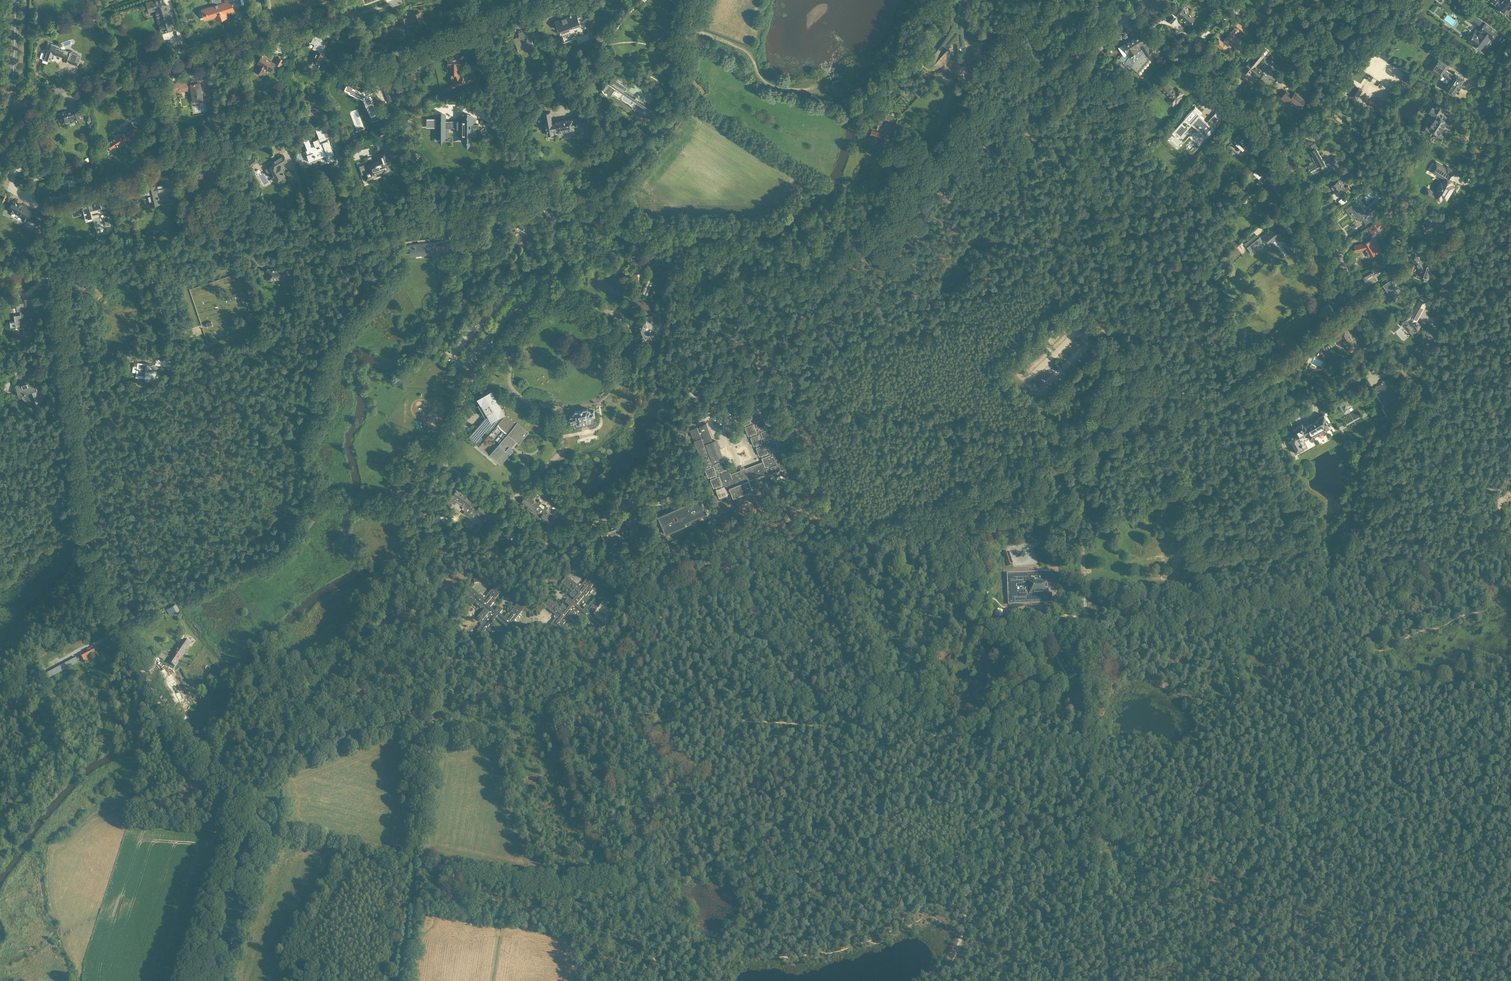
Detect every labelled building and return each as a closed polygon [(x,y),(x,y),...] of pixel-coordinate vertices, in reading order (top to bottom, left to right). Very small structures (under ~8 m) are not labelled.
[(168,10),(169,10),(168,5),(165,6),(163,0),(154,0),(145,3),(148,12),(155,10),(157,13),(161,12),(162,18),(161,18),(163,25),(160,26),(161,31),(171,28),(170,26),(172,25),(168,10)] [(205,8),(207,12),(206,12),(206,14),(207,14),(208,18),(216,16),(217,20),(226,16),(225,13),(229,11),(226,2),(222,3),(221,3),(220,0),(213,0),(214,5),(214,6),(205,8)] [(1495,3),(1497,5),(1504,12),(1508,8),(1509,9),(1510,7),(1510,0),(1490,0),(1494,4),(1495,3)] [(570,15),(556,21),(558,25),(559,30),(561,29),(563,37),(586,28),(581,15),(580,12),(578,7),(569,11),(571,14),(570,15)] [(1182,8),(1177,15),(1189,25),(1195,18),(1183,8),(1182,8)] [(406,17),(405,17),(400,19),(404,28),(409,26),(408,24),(415,22),(415,23),(422,20),(419,12),(413,15),(413,17),(407,19),(406,17)] [(1472,13),(1467,20),(1477,27),(1480,29),(1479,31),(1480,32),(1478,35),(1474,33),(1474,34),(1473,33),(1469,38),(1470,39),(1469,40),(1474,45),(1478,49),(1479,48),(1481,49),(1485,44),(1490,37),(1491,38),(1496,31),(1485,22),(1472,13)] [(88,17),(87,20),(93,23),(94,21),(95,19),(94,14),(93,14),(87,16),(88,17)] [(1176,18),(1172,14),(1166,20),(1171,24),(1176,18)] [(1215,44),(1223,51),(1227,46),(1229,43),(1236,48),(1234,50),(1238,54),(1246,44),(1245,42),(1242,41),(1235,35),(1239,31),(1244,35),(1248,31),(1235,20),(1231,24),(1235,28),(1232,33),(1231,32),(1225,39),(1226,40),(1223,43),(1219,39),(1215,44)] [(518,49),(517,49),(518,50),(519,52),(524,50),(534,46),(531,40),(530,40),(530,39),(532,37),(532,36),(529,29),(518,33),(519,36),(513,38),(518,49)] [(1118,59),(1121,62),(1130,69),(1131,67),(1138,72),(1141,69),(1149,59),(1150,60),(1154,55),(1154,54),(1155,52),(1149,47),(1149,48),(1140,34),(1119,47),(1123,55),(1122,56),(1122,55),(1118,59)] [(324,54),(322,52),(323,49),(324,49),(328,41),(328,40),(327,42),(314,35),(311,42),(315,45),(313,48),(316,50),(310,63),(318,67),(319,65),(320,64),(319,64),(324,54)] [(63,51),(56,48),(56,46),(53,45),(52,47),(49,46),(47,51),(48,51),(45,58),(50,60),(50,58),(51,58),(53,53),(61,56),(63,51)] [(258,62),(261,64),(256,72),(261,74),(264,69),(266,70),(267,68),(271,70),(274,64),(266,59),(267,57),(264,56),(267,51),(263,49),(260,54),(262,55),(258,62)] [(64,53),(63,56),(66,57),(65,61),(64,61),(68,63),(68,62),(76,64),(77,61),(76,61),(77,59),(79,59),(80,55),(71,52),(72,51),(68,50),(68,51),(67,54),(64,53)] [(1243,70),(1248,74),(1251,71),(1257,76),(1261,72),(1254,66),(1264,54),(1260,50),(1258,53),(1254,50),(1246,60),(1249,62),(1245,66),(1246,67),(1243,70)] [(1427,63),(1427,65),(1427,66),(1428,67),(1429,67),(1429,68),(1442,76),(1443,75),(1450,79),(1445,88),(1444,88),(1445,89),(1445,88),(1454,94),(1454,95),(1454,94),(1458,89),(1459,90),(1462,84),(1461,84),(1464,78),(1465,78),(1464,78),(1455,72),(1456,72),(1455,72),(1454,74),(1446,70),(1451,63),(1438,55),(1433,61),(1432,61),(1431,60),(1430,60),(1429,61),(1428,62),(1427,63)] [(275,63),(280,66),(284,60),(278,57),(275,63)] [(459,59),(447,59),(447,65),(450,65),(450,74),(449,76),(449,77),(450,80),(451,80),(453,84),(454,86),(465,82),(464,80),(466,80),(465,79),(464,79),(463,76),(460,77),(459,74),(458,64),(459,64),(459,59)] [(1277,61),(1273,64),(1281,71),(1284,67),(1277,61)] [(602,88),(602,89),(602,90),(603,90),(603,91),(607,94),(607,91),(620,100),(621,99),(622,100),(628,105),(634,110),(640,102),(625,91),(628,86),(613,76),(611,78),(609,77),(608,81),(607,81),(606,80),(605,80),(604,80),(603,80),(603,81),(603,82),(602,87),(602,88)] [(1111,85),(1113,87),(1122,78),(1120,77),(1111,85)] [(175,83),(169,84),(170,92),(177,90),(177,92),(191,90),(192,96),(195,96),(196,101),(203,100),(200,87),(199,82),(197,83),(197,81),(183,83),(183,82),(175,83)] [(342,89),(353,94),(360,97),(363,98),(369,114),(372,119),(377,117),(378,118),(376,111),(373,104),(374,104),(370,94),(373,93),(372,93),(370,87),(373,86),(372,86),(361,90),(360,90),(361,87),(356,85),(355,87),(354,87),(351,86),(345,83),(344,83),(345,84),(343,89),(342,89)] [(1161,85),(1159,87),(1170,97),(1170,98),(1175,102),(1177,100),(1178,101),(1181,97),(1180,96),(1183,93),(1178,89),(1175,92),(1166,84),(1163,87),(1161,85)] [(1310,101),(1308,99),(1314,91),(1313,90),(1311,91),(1304,86),(1299,92),(1295,88),(1291,93),(1288,90),(1289,89),(1284,85),(1276,95),(1282,99),(1283,98),(1292,106),(1285,115),(1291,120),(1301,107),(1304,109),(1310,101)] [(1350,95),(1356,99),(1362,90),(1355,86),(1350,95)] [(388,87),(383,89),(388,101),(392,99),(389,92),(389,91),(388,87)] [(1139,104),(1144,109),(1152,100),(1147,95),(1139,104)] [(189,97),(181,97),(182,106),(190,105),(189,97)] [(1431,128),(1428,133),(1441,141),(1444,136),(1440,133),(1446,123),(1449,125),(1452,120),(1443,113),(1448,106),(1438,100),(1433,107),(1432,107),(1429,112),(1436,116),(1434,119),(1432,120),(1431,122),(1432,123),(1430,126),(1431,128)] [(306,111),(307,114),(308,114),(309,117),(314,115),(314,112),(323,110),(322,107),(319,107),(319,106),(313,108),(313,109),(306,111)] [(1185,118),(1174,130),(1174,131),(1180,136),(1191,124),(1193,126),(1194,125),(1199,130),(1199,131),(1194,136),(1199,141),(1205,135),(1206,136),(1212,129),(1201,118),(1202,118),(1199,115),(1202,113),(1195,107),(1193,109),(1192,109),(1184,118),(1185,118)] [(59,113),(61,118),(61,120),(64,119),(65,123),(69,121),(74,119),(74,120),(80,118),(77,108),(71,110),(72,111),(67,113),(66,111),(59,113)] [(546,124),(547,132),(548,132),(548,135),(549,135),(553,134),(554,134),(553,132),(558,131),(558,132),(564,131),(568,130),(575,129),(574,128),(579,127),(579,126),(584,125),(586,136),(592,135),(591,133),(594,133),(590,113),(588,113),(588,112),(582,113),(583,118),(577,119),(573,120),(573,119),(556,122),(556,123),(552,123),(550,112),(544,113),(546,124)] [(1216,126),(1226,117),(1223,114),(1221,116),(1216,112),(1213,114),(1217,118),(1212,123),(1216,126)] [(883,120),(894,125),(897,118),(886,113),(883,120)] [(428,120),(428,126),(433,126),(433,128),(436,128),(436,134),(445,134),(445,128),(453,128),(457,128),(457,130),(457,136),(462,136),(463,143),(471,143),(470,136),(478,127),(470,128),(469,116),(461,116),(462,118),(457,118),(457,121),(452,121),(445,121),(445,119),(445,114),(436,114),(436,118),(436,119),(433,119),(433,120),(428,120)] [(882,133),(878,131),(879,129),(883,120),(877,118),(874,127),(874,129),(872,129),(870,134),(872,135),(870,141),(876,144),(879,137),(880,138),(882,133)] [(129,137),(132,140),(138,136),(139,133),(135,131),(137,127),(133,125),(130,132),(127,133),(129,137)] [(1337,130),(1343,134),(1346,130),(1340,125),(1337,130)] [(153,134),(155,141),(162,138),(160,131),(153,134)] [(118,145),(122,143),(124,141),(127,139),(123,133),(120,135),(119,134),(115,136),(115,138),(107,143),(111,149),(117,145),(118,145)] [(1228,133),(1224,137),(1218,143),(1222,147),(1232,136),(1228,133)] [(306,134),(301,136),(303,142),(305,142),(307,150),(306,150),(307,154),(309,160),(315,158),(314,154),(323,150),(328,162),(334,160),(332,154),(333,154),(328,140),(326,140),(325,136),(319,138),(321,143),(320,143),(318,138),(313,140),(314,143),(315,146),(311,147),(311,145),(308,139),(306,134)] [(1237,135),(1234,138),(1232,140),(1246,153),(1249,150),(1251,152),(1251,151),(1251,150),(1252,149),(1243,141),(1245,139),(1239,134),(1238,136),(1237,135)] [(884,136),(880,144),(885,146),(889,138),(884,136)] [(363,173),(361,173),(361,174),(363,173),(365,178),(371,176),(370,172),(374,170),(374,173),(375,172),(374,170),(381,168),(382,171),(384,171),(383,170),(389,168),(388,165),(389,165),(389,164),(390,163),(388,163),(386,157),(388,156),(386,156),(384,149),(389,147),(387,142),(377,146),(376,146),(377,146),(380,153),(377,154),(378,158),(377,158),(371,161),(371,162),(368,164),(368,163),(367,163),(367,164),(368,168),(364,169),(364,170),(363,171),(363,173)] [(1318,147),(1317,147),(1315,143),(1309,146),(1317,161),(1308,166),(1309,168),(1309,169),(1310,169),(1311,171),(1318,167),(1322,165),(1323,168),(1327,166),(1331,172),(1336,169),(1340,167),(1335,159),(1331,161),(1332,161),(1326,164),(1316,148),(1318,147)] [(216,163),(223,161),(219,150),(212,152),(216,163)] [(272,176),(275,181),(285,176),(283,173),(284,173),(283,172),(281,170),(283,169),(280,165),(287,161),(283,155),(274,161),(275,163),(269,166),(271,170),(267,172),(270,177),(271,176),(272,176)] [(258,161),(255,157),(247,161),(250,166),(258,161)] [(1436,162),(1431,170),(1446,179),(1443,184),(1442,183),(1438,189),(1439,190),(1437,194),(1434,192),(1431,197),(1438,202),(1440,199),(1441,200),(1443,196),(1446,198),(1448,194),(1449,195),(1452,190),(1451,190),(1454,186),(1451,184),(1453,180),(1452,180),(1457,172),(1447,166),(1446,168),(1436,162)] [(1256,171),(1253,174),(1259,178),(1261,176),(1262,176),(1265,172),(1269,168),(1263,163),(1261,165),(1260,164),(1257,168),(1255,170),(1256,171)] [(197,169),(198,174),(206,173),(211,188),(217,185),(214,174),(216,174),(214,166),(197,169)] [(78,173),(59,178),(60,182),(64,181),(64,182),(64,183),(65,183),(66,183),(66,182),(66,181),(65,180),(68,180),(69,184),(71,185),(72,185),(73,185),(74,184),(74,183),(80,181),(78,173)] [(1340,179),(1335,183),(1331,186),(1335,192),(1341,188),(1345,192),(1350,188),(1348,185),(1345,188),(1344,186),(1344,185),(1340,179)] [(1272,182),(1264,188),(1267,192),(1260,198),(1263,201),(1265,200),(1270,207),(1279,200),(1278,199),(1281,196),(1275,190),(1277,188),(1272,182)] [(145,189),(140,190),(141,195),(147,194),(149,202),(150,202),(151,205),(160,203),(158,198),(159,198),(159,197),(158,197),(157,191),(159,191),(168,189),(166,183),(146,188),(146,189),(145,189)] [(82,203),(71,206),(73,216),(81,213),(84,212),(86,220),(93,219),(90,211),(102,208),(100,200),(99,199),(88,202),(87,199),(81,200),(82,203)] [(13,201),(8,209),(13,212),(14,211),(23,216),(22,217),(27,219),(29,215),(35,218),(37,224),(43,222),(38,209),(32,212),(21,205),(22,204),(17,202),(17,203),(13,201)] [(1352,205),(1346,209),(1350,214),(1353,212),(1359,220),(1378,206),(1374,202),(1365,209),(1359,202),(1358,203),(1357,201),(1352,205)] [(1376,221),(1379,218),(1377,216),(1374,218),(1371,214),(1367,216),(1372,223),(1376,220),(1376,221)] [(1423,229),(1423,230),(1428,232),(1431,225),(1439,228),(1438,229),(1444,232),(1446,226),(1434,221),(1434,220),(1428,216),(1426,219),(1428,220),(1423,229)] [(518,226),(527,233),(531,227),(521,221),(518,226)] [(1282,227),(1279,223),(1266,234),(1265,233),(1260,237),(1247,247),(1252,253),(1265,243),(1263,241),(1265,239),(1269,245),(1273,242),(1270,239),(1276,235),(1277,237),(1278,237),(1286,247),(1284,249),(1288,254),(1297,246),(1293,241),(1291,243),(1288,240),(1290,238),(1282,227)] [(1380,229),(1376,224),(1369,229),(1372,234),(1380,229)] [(410,247),(410,251),(411,251),(411,254),(419,253),(423,253),(429,252),(429,253),(431,253),(431,247),(436,246),(436,247),(438,260),(438,263),(443,262),(442,255),(449,255),(449,254),(448,243),(435,244),(434,242),(434,241),(430,241),(430,238),(417,239),(417,240),(418,240),(418,243),(412,243),(412,240),(405,241),(405,244),(405,245),(410,244),(410,247)] [(1363,243),(1360,244),(1355,245),(1356,250),(1365,248),(1368,253),(1369,252),(1371,256),(1378,251),(1371,240),(1363,244),(1363,243)] [(1416,277),(1422,279),(1426,280),(1430,271),(1429,271),(1431,266),(1430,266),(1432,261),(1426,259),(1424,265),(1414,254),(1410,258),(1419,268),(1416,277)] [(1367,275),(1364,276),(1368,284),(1373,281),(1374,280),(1378,278),(1375,274),(1385,268),(1392,264),(1383,258),(1379,264),(1365,272),(1366,273),(1367,275)] [(267,271),(268,272),(268,276),(272,275),(272,279),(283,278),(284,284),(291,283),(290,269),(283,270),(283,271),(276,272),(276,268),(268,269),(268,271),(267,271)] [(369,277),(373,281),(375,279),(378,281),(383,275),(377,269),(369,277)] [(1391,274),(1382,281),(1384,283),(1383,284),(1388,291),(1382,296),(1384,294),(1387,298),(1391,295),(1393,298),(1398,295),(1392,286),(1395,285),(1391,279),(1393,278),(1391,274)] [(647,278),(642,292),(648,294),(654,280),(647,278)] [(1416,321),(1426,303),(1420,299),(1412,314),(1403,322),(1406,325),(1407,324),(1413,331),(1415,330),(1418,328),(1418,327),(1420,325),(1417,322),(1417,321),(1416,321)] [(9,322),(10,327),(10,328),(24,326),(25,331),(24,331),(24,333),(25,333),(25,336),(36,335),(34,321),(35,321),(35,320),(32,321),(31,316),(33,316),(32,303),(33,303),(32,300),(25,300),(26,311),(25,311),(24,309),(20,309),(21,314),(14,315),(14,321),(9,322)] [(1329,304),(1321,309),(1327,317),(1328,317),(1329,316),(1335,312),(1329,304)] [(651,335),(646,322),(645,317),(640,319),(640,320),(637,322),(638,325),(636,325),(641,338),(647,336),(649,341),(653,339),(651,335)] [(1317,353),(1318,354),(1319,356),(1325,351),(1324,349),(1337,340),(1337,341),(1343,337),(1348,344),(1346,348),(1352,351),(1355,345),(1354,344),(1356,342),(1354,339),(1350,334),(1348,331),(1347,331),(1345,329),(1341,331),(1329,339),(1329,338),(1314,348),(1318,352),(1317,353)] [(1285,343),(1280,336),(1276,340),(1277,341),(1275,342),(1279,348),(1285,343)] [(1240,359),(1246,375),(1254,372),(1248,356),(1240,359)] [(172,367),(173,360),(156,358),(155,364),(172,367)] [(133,365),(132,372),(137,372),(136,377),(145,378),(145,381),(150,382),(155,382),(157,371),(152,370),(152,369),(152,364),(142,363),(142,367),(133,365)] [(34,379),(15,386),(18,395),(21,394),(22,396),(24,398),(26,400),(28,401),(31,401),(33,401),(35,400),(36,402),(44,399),(39,387),(37,388),(34,379)] [(484,396),(481,393),(482,394),(479,396),(482,401),(479,403),(486,416),(489,414),(492,419),(505,411),(502,407),(505,405),(498,392),(495,393),(492,389),(485,393),(486,393),(487,395),(484,396)] [(1349,405),(1347,400),(1339,405),(1342,409),(1343,408),(1344,410),(1349,408),(1348,405),(1349,405)] [(572,422),(573,422),(577,421),(578,423),(580,424),(582,423),(583,422),(586,422),(587,422),(589,422),(590,421),(591,420),(590,416),(595,415),(594,410),(591,411),(590,409),(588,410),(588,408),(575,411),(575,412),(573,413),(574,415),(571,416),(572,422)] [(716,440),(713,441),(707,423),(699,426),(699,427),(697,428),(697,427),(690,430),(693,438),(694,438),(695,441),(694,441),(697,448),(700,456),(701,455),(702,458),(701,459),(704,466),(705,466),(706,468),(705,469),(708,477),(710,476),(711,479),(710,479),(714,487),(716,486),(717,489),(716,489),(719,497),(720,500),(728,497),(726,495),(727,495),(728,494),(727,493),(731,492),(733,497),(752,490),(749,480),(768,473),(768,474),(782,469),(782,470),(789,467),(786,459),(784,460),(783,457),(784,457),(781,449),(778,450),(777,447),(778,447),(775,438),(773,439),(772,437),(773,437),(769,428),(767,429),(766,427),(767,426),(764,418),(762,419),(761,416),(760,417),(760,416),(753,419),(751,413),(749,409),(745,411),(744,409),(734,413),(737,419),(740,418),(743,425),(745,424),(746,427),(745,427),(748,435),(751,434),(751,437),(754,446),(756,445),(757,447),(756,447),(759,456),(762,455),(763,457),(764,461),(760,462),(731,474),(729,470),(727,471),(726,469),(727,468),(724,460),(722,461),(720,457),(722,456),(716,440)] [(508,433),(489,455),(501,465),(514,450),(511,448),(517,441),(519,443),(529,432),(507,413),(498,425),(508,433)] [(1295,433),(1287,438),(1295,453),(1307,447),(1304,441),(1309,438),(1317,434),(1318,436),(1323,433),(1322,431),(1329,427),(1325,420),(1326,419),(1323,413),(1317,417),(1317,418),(1305,424),(1303,424),(1303,425),(1302,423),(1292,428),(1295,433)] [(455,491),(449,499),(455,503),(456,501),(465,507),(464,509),(465,510),(463,513),(466,515),(468,513),(476,501),(471,498),(460,491),(461,490),(456,487),(454,490),(455,491)] [(527,494),(520,502),(531,511),(530,511),(535,515),(542,506),(543,504),(541,503),(542,502),(540,500),(538,502),(531,497),(527,494)] [(700,497),(678,507),(686,525),(691,523),(691,522),(695,520),(695,518),(707,513),(700,497)] [(468,513),(466,515),(470,517),(471,515),(473,516),(474,514),(483,519),(481,522),(486,526),(492,517),(494,518),(496,514),(492,511),(491,512),(480,505),(481,504),(476,501),(468,513)] [(542,506),(535,515),(539,519),(540,518),(550,526),(557,518),(553,515),(547,509),(549,507),(546,505),(545,506),(543,504),(542,506)] [(686,525),(678,507),(669,511),(666,513),(666,512),(658,516),(666,534),(686,525)] [(626,519),(621,520),(626,534),(627,537),(632,535),(631,532),(632,532),(631,529),(640,526),(641,529),(643,528),(647,526),(643,516),(645,515),(643,512),(638,514),(639,515),(626,519)] [(626,534),(621,520),(615,523),(616,524),(603,528),(603,527),(598,529),(600,533),(601,532),(604,542),(611,540),(610,537),(619,533),(620,536),(622,535),(623,538),(627,537),(626,534)] [(497,532),(498,532),(497,537),(504,539),(507,526),(499,524),(497,532)] [(1009,570),(1015,568),(1011,555),(1005,557),(1009,570)] [(1029,573),(1008,574),(1008,582),(1010,582),(1011,595),(1009,595),(1009,604),(1030,603),(1030,601),(1043,600),(1043,602),(1051,602),(1051,593),(1048,593),(1048,581),(1050,580),(1050,572),(1041,572),(1041,574),(1029,575),(1029,573)] [(572,592),(569,595),(572,598),(573,596),(575,598),(572,602),(568,598),(565,602),(570,607),(567,609),(565,608),(566,607),(563,605),(560,608),(549,599),(547,602),(546,603),(544,606),(556,615),(556,617),(546,630),(553,635),(560,627),(562,629),(565,626),(563,625),(567,620),(566,620),(568,617),(576,624),(580,619),(579,619),(581,617),(585,619),(584,621),(588,624),(589,624),(600,632),(606,625),(594,615),(593,613),(603,601),(596,596),(588,606),(587,605),(583,610),(576,605),(584,595),(585,596),(589,592),(590,593),(593,590),(590,588),(597,580),(595,578),(594,578),(593,577),(593,576),(591,575),(581,586),(579,587),(567,577),(561,583),(572,592)] [(482,597),(475,591),(471,588),(469,590),(469,591),(468,592),(466,594),(476,603),(475,604),(480,608),(481,607),(484,610),(477,618),(480,621),(481,620),(484,623),(481,626),(481,625),(477,630),(478,631),(469,642),(475,647),(485,636),(487,635),(499,645),(504,638),(494,630),(495,629),(490,625),(496,618),(505,626),(505,627),(509,631),(510,630),(521,639),(526,632),(515,623),(515,620),(524,609),(518,603),(508,615),(507,614),(504,618),(499,614),(501,611),(497,608),(494,611),(490,607),(494,602),(493,602),(501,591),(495,585),(485,597),(482,597)] [(176,604),(167,609),(170,614),(179,609),(176,604)] [(184,639),(169,662),(174,666),(177,662),(190,643),(188,642),(184,639)] [(80,653),(81,656),(84,662),(85,661),(85,662),(85,661),(89,659),(96,654),(92,647),(88,650),(80,653)] [(1061,650),(1056,653),(1069,677),(1074,674),(1061,650)] [(161,652),(158,657),(164,661),(167,656),(161,652)] [(43,673),(44,674),(46,679),(78,663),(75,656),(43,673)] [(182,664),(176,686),(183,687),(183,685),(186,685),(191,666),(182,664)] [(160,677),(175,705),(184,700),(180,693),(176,695),(171,686),(176,683),(172,675),(169,677),(165,670),(159,673),(161,677),(160,677)]
